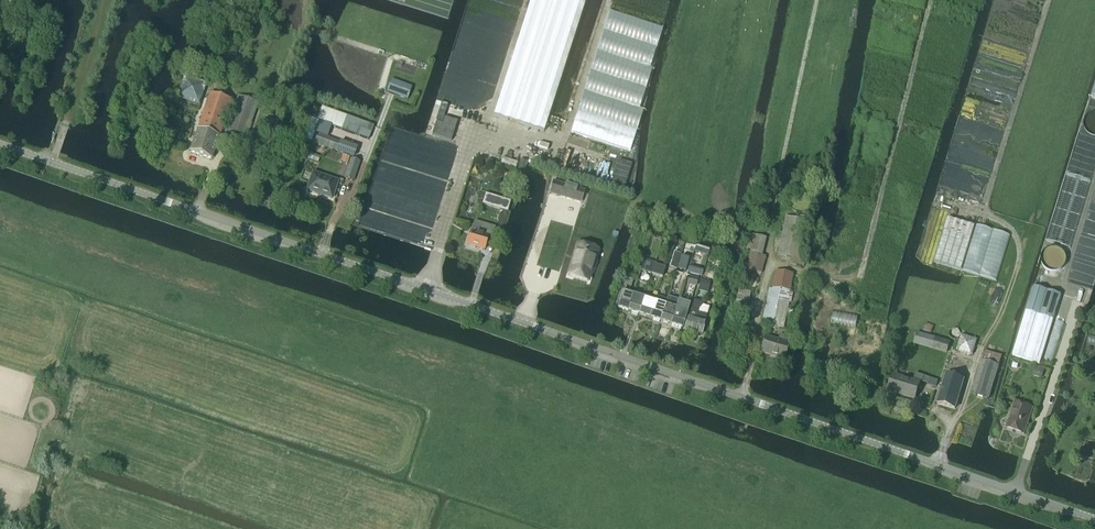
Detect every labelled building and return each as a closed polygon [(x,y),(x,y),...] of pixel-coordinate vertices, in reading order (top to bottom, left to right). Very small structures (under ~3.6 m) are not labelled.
[(494,117),(543,133),(549,115),(585,3),(575,0),(531,0),(494,117)] [(570,133),(630,152),(643,112),(638,111),(651,70),(649,69),(662,28),(610,11),(596,52),(583,93),(570,133)] [(185,78),(178,98),(198,104),(205,84),(185,78)] [(391,80),(387,92),(407,100),(412,88),(391,80)] [(209,95),(190,153),(211,160),(231,102),(209,95)] [(223,140),(243,147),(257,104),(237,97),(223,140)] [(308,118),(301,139),(311,142),(318,122),(368,140),(373,127),(346,118),(320,108),(316,120),(308,118)] [(310,151),(325,156),(327,149),(340,154),(353,158),(356,149),(316,134),(313,144),(310,151)] [(517,163),(502,159),(500,165),(516,169),(517,163)] [(524,173),(527,162),(521,160),(518,171),(524,173)] [(618,160),(610,186),(623,190),(631,164),(618,160)] [(344,179),(353,182),(357,169),(349,166),(344,179)] [(327,179),(313,174),(307,191),(332,199),(338,182),(327,179)] [(553,182),(549,194),(558,197),(581,204),(585,191),(577,189),(553,182)] [(486,195),(483,204),(499,209),(506,211),(509,202),(501,200),(486,195)] [(947,218),(934,263),(961,271),(975,226),(947,218)] [(465,223),(459,242),(468,244),(468,246),(476,249),(477,247),(486,250),(489,240),(498,243),(502,230),(492,227),(491,231),(465,223)] [(976,226),(963,271),(997,281),(1010,236),(976,226)] [(750,236),(746,253),(750,254),(761,257),(765,239),(750,236)] [(579,245),(569,276),(587,282),(591,270),(592,270),(595,263),(593,262),(597,250),(579,245)] [(1066,266),(1066,263),(1066,260),(1065,258),(1064,256),(1062,254),(1058,252),(1056,251),(1054,251),(1049,251),(1047,252),(1044,254),(1043,256),(1041,258),(1041,261),(1040,263),(1041,268),(1043,270),(1044,272),(1047,275),(1052,276),(1054,276),(1058,275),(1062,273),(1064,271),(1065,269),(1066,266)] [(674,253),(670,267),(676,269),(680,254),(674,253)] [(681,258),(677,270),(685,272),(689,260),(681,258)] [(644,260),(641,271),(651,274),(652,274),(655,265),(655,263),(654,263),(644,260)] [(652,274),(652,275),(661,278),(662,278),(665,268),(664,268),(655,265),(652,274)] [(687,273),(703,278),(704,272),(689,267),(687,273)] [(768,290),(760,325),(782,330),(785,315),(791,316),(793,305),(796,306),(798,296),(789,294),(793,275),(775,271),(771,290),(768,290)] [(687,285),(696,287),(698,279),(689,277),(687,285)] [(626,278),(623,287),(631,289),(634,281),(626,278)] [(698,291),(708,294),(711,283),(701,280),(698,291)] [(1034,286),(1012,356),(1039,365),(1061,295),(1034,286)] [(616,309),(627,313),(632,296),(621,293),(616,309)] [(632,296),(627,313),(638,316),(643,300),(632,296)] [(664,306),(660,323),(670,326),(678,301),(668,298),(665,306),(664,306)] [(643,300),(638,316),(649,319),(654,303),(643,300)] [(678,301),(670,326),(681,329),(688,307),(686,306),(686,304),(678,301)] [(687,319),(684,330),(701,335),(704,324),(706,316),(708,308),(702,306),(698,303),(692,301),(690,311),(689,311),(687,319)] [(654,303),(649,319),(660,323),(664,306),(654,303)] [(949,342),(917,333),(914,343),(946,353),(949,342)] [(978,340),(961,335),(956,351),(973,356),(978,340)] [(764,338),(760,353),(783,360),(788,345),(789,339),(779,336),(777,342),(764,338)] [(988,399),(999,366),(1002,357),(985,351),(982,361),(971,394),(988,399)] [(1045,369),(1036,365),(1032,375),(1041,379),(1045,369)] [(892,375),(887,392),(914,400),(919,383),(919,382),(936,387),(938,380),(916,374),(913,381),(892,375)] [(946,375),(937,404),(955,409),(964,380),(946,375)] [(1031,409),(1013,403),(1005,428),(1023,434),(1031,409)]
